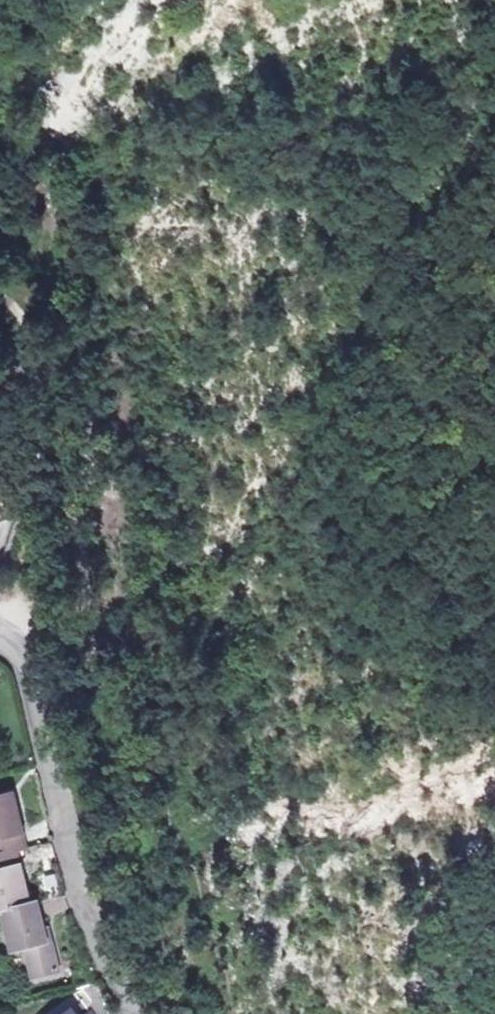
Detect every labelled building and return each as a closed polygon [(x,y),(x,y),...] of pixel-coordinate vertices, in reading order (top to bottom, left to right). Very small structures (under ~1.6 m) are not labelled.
[(13,852),(22,849),(8,793),(0,795),(0,854),(13,852)] [(13,852),(0,854),(0,913),(26,907),(13,852)] [(26,907),(0,913),(0,919),(7,949),(22,945),(30,976),(55,969),(48,939),(41,941),(32,905),(26,907)]
